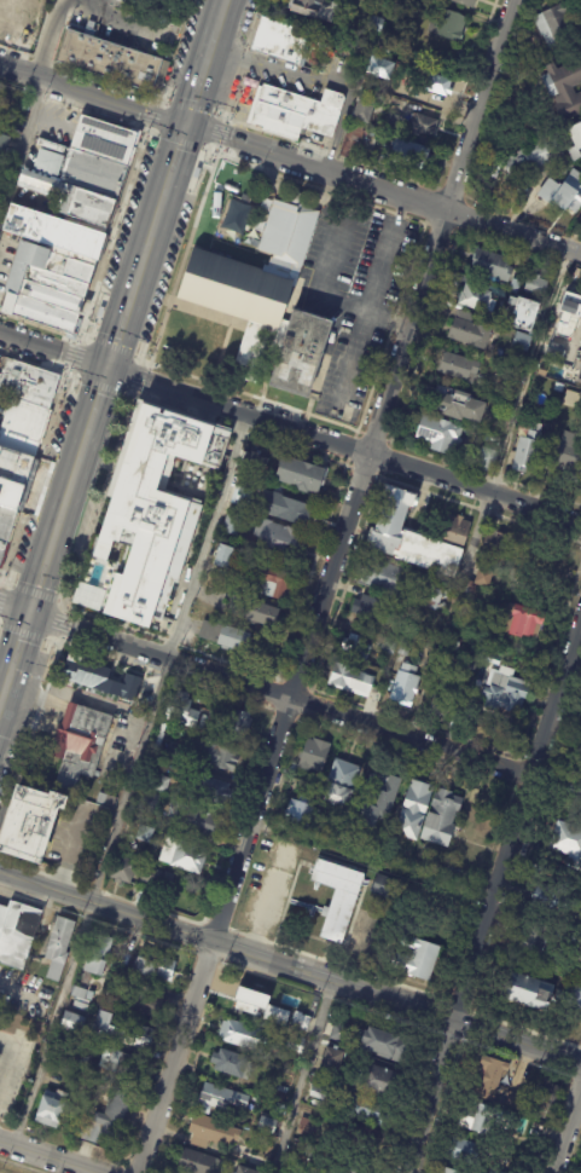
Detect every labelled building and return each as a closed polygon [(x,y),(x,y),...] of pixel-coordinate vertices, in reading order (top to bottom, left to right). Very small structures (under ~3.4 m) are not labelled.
[(39,33),(0,21),(0,0),(44,0),(37,21),(42,22),(39,33)] [(286,11),(330,23),(336,2),(328,0),(289,0),(286,11)] [(452,2),(452,0),(478,0),(475,10),(452,2)] [(568,21),(576,37),(551,50),(544,36),(542,36),(534,18),(565,2),(569,11),(564,15),(568,21)] [(465,17),(467,18),(460,42),(436,36),(437,35),(428,33),(432,17),(434,18),(436,8),(465,17)] [(258,17),(249,47),(300,63),(309,31),(258,17)] [(387,22),(382,34),(368,29),(373,17),(387,22)] [(64,28),(54,59),(150,91),(159,59),(64,28)] [(396,36),(390,56),(377,52),(383,31),(396,36)] [(314,51),(327,56),(323,69),(309,64),(314,51)] [(393,81),(391,82),(382,79),(380,81),(377,79),(377,77),(368,74),(374,58),(397,65),(393,81)] [(577,96),(580,94),(580,112),(564,121),(553,99),(552,99),(542,79),(551,75),(547,68),(556,64),(559,70),(580,60),(580,85),(574,88),(577,96)] [(454,92),(453,97),(449,96),(448,98),(426,92),(431,73),(454,80),(452,88),(455,88),(454,92)] [(249,121),(295,137),(298,125),(327,135),(342,93),(324,87),(318,103),(261,83),(249,121)] [(360,96),(376,102),(368,123),(351,117),(359,96),(360,96)] [(70,335),(0,312),(0,303),(5,287),(21,239),(2,235),(13,198),(52,210),(57,197),(17,184),(22,169),(59,181),(81,114),(134,131),(79,310),(70,335)] [(388,114),(403,119),(399,134),(383,128),(388,114)] [(441,122),(438,128),(441,128),(438,133),(437,133),(435,139),(423,134),(422,139),(412,135),(413,132),(409,131),(414,115),(417,115),(417,114),(441,122)] [(569,128),(580,122),(580,149),(577,150),(577,149),(575,149),(569,135),(571,134),(569,128)] [(358,150),(354,161),(341,157),(350,123),(365,128),(358,150)] [(379,139),(371,137),(373,128),(384,132),(382,140),(379,139)] [(6,156),(0,154),(0,136),(10,139),(12,140),(6,156)] [(62,154),(64,147),(40,139),(37,146),(62,154)] [(429,151),(423,172),(380,160),(384,146),(394,149),(396,139),(430,149),(429,151)] [(546,166),(516,181),(515,178),(512,179),(504,161),(544,141),(546,148),(558,140),(565,156),(546,166)] [(573,171),(580,176),(580,211),(577,216),(565,208),(564,212),(558,208),(557,210),(548,206),(538,198),(550,179),(562,187),(573,171)] [(216,233),(236,241),(251,202),(231,195),(216,233)] [(272,198),(256,250),(271,254),(265,271),(190,248),(175,299),(278,330),(314,212),(272,198)] [(515,262),(512,268),(515,270),(510,284),(473,272),(477,258),(476,258),(478,250),(515,261),(515,262)] [(540,277),(541,277),(540,281),(548,283),(544,300),(524,294),(529,277),(535,278),(536,276),(540,277)] [(515,281),(522,283),(518,296),(510,294),(515,281)] [(493,299),(488,314),(459,306),(464,294),(465,294),(467,285),(494,294),(493,297),(494,297),(493,299)] [(575,287),(580,288),(580,317),(580,320),(575,318),(573,324),(558,319),(569,289),(570,289),(571,285),(575,287)] [(545,307),(535,334),(517,329),(518,328),(507,324),(511,313),(517,316),(521,308),(511,305),(513,297),(523,301),(523,300),(545,307)] [(449,340),(453,327),(454,328),(459,311),(476,316),(472,324),(494,331),(488,352),(449,340)] [(335,329),(310,403),(271,389),(296,312),(335,325),(335,329)] [(568,334),(560,331),(563,324),(570,327),(568,334)] [(577,327),(571,346),(580,349),(580,329),(577,327)] [(517,333),(534,339),(528,354),(512,348),(517,333)] [(570,349),(580,353),(580,357),(577,369),(565,365),(570,349)] [(443,375),(445,371),(442,371),(447,354),(482,364),(478,376),(477,376),(473,387),(470,386),(470,383),(443,375)] [(10,395),(0,392),(0,372),(5,358),(57,375),(46,408),(10,395)] [(538,375),(541,366),(550,369),(546,379),(538,375)] [(484,403),(478,421),(461,415),(460,418),(440,412),(441,409),(431,405),(432,404),(428,403),(435,382),(470,393),(469,395),(484,401),(484,403)] [(564,395),(556,392),(558,385),(567,387),(564,395)] [(569,392),(580,396),(580,402),(577,411),(564,405),(569,392)] [(35,441),(0,430),(0,426),(10,395),(46,408),(35,441)] [(138,398),(231,427),(164,636),(71,607),(138,398)] [(460,433),(459,437),(461,438),(455,456),(429,446),(431,441),(414,435),(422,412),(437,417),(437,416),(451,420),(451,421),(463,426),(460,433)] [(30,456),(0,445),(0,430),(35,441),(30,456)] [(521,474),(513,472),(522,439),(528,440),(530,433),(546,437),(538,473),(529,470),(528,475),(521,474)] [(564,433),(580,438),(580,464),(576,476),(553,468),(564,433)] [(269,463),(267,472),(262,470),(260,479),(246,474),(249,467),(244,466),(248,456),(251,457),(254,447),(269,452),(266,462),(269,463)] [(477,470),(483,449),(501,455),(494,475),(477,470)] [(285,460),(316,469),(318,467),(329,469),(319,497),(309,495),(308,497),(296,492),(297,490),(275,483),(284,458),(285,460)] [(417,497),(414,507),(411,505),(403,530),(440,542),(448,514),(455,516),(457,513),(464,515),(463,519),(471,521),(461,549),(464,550),(454,578),(371,550),(373,544),(367,542),(372,528),(376,530),(385,499),(382,498),(385,487),(417,497)] [(234,507),(239,489),(255,492),(249,514),(233,509),(234,507)] [(314,516),(309,530),(257,513),(263,493),(272,497),(273,495),(316,508),(314,516)] [(19,513),(0,573),(0,506),(19,513)] [(223,530),(230,510),(245,515),(238,538),(222,533),(223,530)] [(304,550),(302,560),(295,557),(294,564),(257,551),(261,541),(255,538),(260,520),(274,524),(274,526),(287,530),(289,528),(302,533),(300,541),(307,543),(304,550)] [(506,538),(498,564),(488,560),(489,556),(481,554),(487,537),(495,539),(496,535),(506,538)] [(231,561),(227,571),(214,566),(219,554),(217,554),(220,545),(234,551),(231,561)] [(406,574),(401,589),(403,589),(399,600),(367,588),(368,586),(361,583),(370,559),(407,573),(406,574)] [(291,583),(284,605),(255,594),(257,585),(256,584),(258,579),(262,570),(268,572),(271,566),(277,568),(274,573),(292,579),(291,583)] [(483,571),(495,576),(490,591),(478,586),(475,599),(466,595),(470,583),(476,585),(481,571),(483,571)] [(440,607),(437,606),(436,612),(419,606),(426,584),(445,591),(440,607)] [(230,612),(234,597),(283,613),(277,631),(248,623),(249,620),(230,614),(230,612)] [(374,601),(396,607),(391,625),(385,624),(384,628),(358,619),(359,616),(353,613),(358,601),(362,602),(364,597),(374,601)] [(544,619),(544,620),(542,626),(541,626),(538,640),(533,637),(533,640),(523,637),(522,640),(504,635),(507,620),(505,619),(510,605),(545,616),(544,619)] [(245,655),(219,647),(219,646),(199,640),(205,623),(254,638),(248,657),(245,655)] [(399,645),(395,657),(393,655),(391,658),(387,657),(388,654),(382,652),(383,647),(367,641),(370,634),(399,645)] [(368,663),(345,655),(347,651),(343,651),(345,640),(350,641),(351,635),(366,640),(365,646),(373,647),(368,663)] [(407,659),(396,655),(401,641),(412,643),(407,659)] [(453,642),(461,646),(458,653),(451,651),(453,642)] [(114,668),(105,693),(69,681),(76,655),(114,668)] [(442,666),(446,658),(453,661),(449,670),(442,666)] [(469,658),(482,664),(478,675),(465,669),(469,658)] [(378,701),(362,697),(362,698),(329,687),(337,664),(358,671),(356,674),(368,677),(368,681),(388,687),(382,703),(378,701)] [(408,709),(390,703),(400,674),(401,674),(405,665),(419,670),(416,678),(422,681),(419,689),(420,690),(418,698),(417,697),(412,710),(408,709)] [(517,674),(515,681),(533,687),(530,692),(533,692),(528,703),(527,703),(521,718),(507,713),(507,712),(501,710),(500,716),(487,711),(490,700),(483,699),(487,688),(484,687),(489,674),(500,677),(504,669),(517,674)] [(457,713),(454,722),(442,717),(441,720),(429,715),(443,674),(459,678),(453,695),(463,699),(457,713)] [(144,678),(147,680),(147,681),(157,684),(150,704),(127,695),(133,676),(140,678),(140,677),(144,678)] [(120,697),(118,700),(105,695),(110,680),(123,684),(120,697)] [(186,693),(191,695),(190,700),(193,701),(191,709),(202,712),(196,729),(165,720),(173,694),(178,695),(179,690),(186,693)] [(215,705),(208,703),(210,694),(217,697),(215,705)] [(115,718),(99,767),(98,767),(97,772),(101,773),(100,778),(95,776),(94,780),(81,775),(76,792),(56,786),(64,761),(53,757),(58,742),(56,741),(60,722),(64,723),(70,703),(115,717),(115,718)] [(254,718),(245,744),(227,738),(236,712),(237,713),(238,710),(252,715),(251,717),(254,718)] [(239,758),(234,773),(199,762),(203,749),(194,745),(198,735),(222,742),(220,747),(238,752),(237,757),(239,758)] [(316,739),(332,745),(324,773),(313,770),(312,772),(300,768),(302,759),(300,758),(302,752),(304,753),(309,739),(315,741),(315,739),(316,739)] [(165,755),(170,742),(175,745),(174,746),(184,750),(184,749),(192,751),(187,763),(165,755)] [(345,762),(364,768),(355,791),(356,791),(351,804),(350,803),(348,808),(327,799),(330,792),(327,791),(330,785),(329,784),(337,758),(345,762)] [(172,780),(167,793),(153,788),(152,791),(143,787),(147,772),(172,780)] [(576,772),(580,773),(580,796),(569,792),(576,772)] [(389,778),(390,779),(391,776),(403,780),(397,799),(394,799),(387,824),(380,821),(378,828),(362,824),(366,815),(365,814),(367,804),(366,804),(371,790),(367,788),(372,773),(389,778)] [(232,785),(230,790),(236,791),(231,804),(226,803),(225,807),(236,809),(233,817),(220,814),(222,807),(209,803),(210,799),(207,798),(205,802),(193,797),(179,792),(184,778),(194,780),(196,774),(201,776),(201,775),(232,785)] [(417,840),(409,839),(401,822),(406,808),(406,807),(414,780),(436,787),(426,816),(428,816),(420,842),(417,840)] [(43,867),(0,852),(0,848),(21,785),(53,796),(54,792),(72,798),(68,810),(68,811),(63,809),(43,867)] [(443,790),(454,793),(454,796),(465,799),(461,813),(458,811),(454,825),(457,826),(449,848),(423,839),(437,793),(440,794),(441,788),(443,790)] [(141,791),(158,794),(153,813),(138,809),(141,791)] [(100,793),(117,798),(115,808),(98,802),(100,793)] [(315,808),(309,827),(307,827),(306,833),(292,828),(294,824),(286,821),(287,819),(285,817),(287,810),(289,810),(292,799),(301,802),(302,796),(314,799),(313,805),(315,807),(315,808)] [(219,828),(215,838),(187,827),(194,808),(222,819),(219,828)] [(351,813),(349,826),(341,825),(344,810),(351,813)] [(560,821),(580,829),(580,848),(580,851),(553,842),(560,821)] [(156,830),(151,844),(136,839),(141,825),(156,830)] [(207,862),(202,876),(172,866),(172,865),(159,861),(169,834),(185,839),(184,842),(210,850),(207,862)] [(356,906),(344,944),(320,936),(336,890),(310,882),(320,851),(370,868),(361,896),(360,896),(356,906)] [(141,863),(140,865),(165,873),(165,872),(176,874),(173,884),(172,884),(169,890),(140,882),(143,877),(135,874),(132,885),(123,882),(122,884),(116,883),(117,879),(110,878),(117,856),(141,863)] [(448,867),(461,871),(459,880),(446,876),(448,867)] [(374,885),(378,874),(403,882),(396,901),(372,892),(374,885)] [(548,885),(574,895),(564,919),(533,908),(541,884),(548,885)] [(21,971),(0,964),(0,935),(0,906),(8,909),(11,901),(41,912),(21,971)] [(60,918),(77,923),(68,954),(70,954),(66,965),(46,959),(59,917),(60,918)] [(538,954),(522,948),(525,935),(530,936),(531,931),(551,937),(548,943),(552,944),(550,953),(546,952),(545,955),(542,954),(542,955),(538,954)] [(101,936),(115,941),(103,977),(85,971),(97,934),(101,936)] [(442,947),(430,982),(400,971),(411,937),(442,947)] [(534,965),(538,955),(552,960),(557,947),(569,952),(560,975),(534,965)] [(174,972),(173,975),(175,976),(173,983),(158,978),(157,980),(135,972),(143,952),(178,963),(174,972)] [(129,980),(127,987),(112,981),(115,973),(129,980)] [(544,983),(558,987),(558,990),(567,993),(563,1006),(553,1004),(551,1013),(507,1000),(516,973),(544,983)] [(57,998),(56,1001),(47,998),(52,982),(62,984),(57,998)] [(574,982),(580,984),(580,1011),(567,1006),(574,982)] [(79,988),(100,995),(98,1004),(71,995),(74,987),(79,988)] [(238,1004),(238,1002),(236,1001),(240,988),(272,998),(269,1006),(290,1012),(285,1027),(262,1019),(263,1015),(258,1013),(257,1017),(236,1010),(238,1004)] [(151,996),(167,1001),(161,1021),(129,1010),(135,990),(151,996)] [(41,999),(53,1002),(53,1005),(53,1009),(50,1010),(39,1006),(41,999)] [(75,1001),(91,1006),(88,1013),(74,1009),(75,1001)] [(153,1041),(150,1053),(100,1036),(100,1039),(92,1036),(95,1024),(95,1025),(100,1011),(115,1016),(111,1027),(121,1030),(124,1021),(157,1030),(153,1041)] [(68,1012),(88,1019),(82,1036),(62,1029),(68,1012)] [(312,1019),(308,1033),(294,1028),(296,1021),(295,1021),(297,1012),(304,1015),(303,1016),(313,1018),(312,1019)] [(267,1047),(260,1045),(257,1052),(222,1041),(223,1039),(220,1038),(225,1022),(228,1023),(230,1019),(271,1033),(267,1047)] [(338,1024),(351,1029),(347,1045),(331,1039),(336,1023),(338,1024)] [(396,1036),(411,1041),(405,1061),(395,1057),(395,1059),(364,1050),(365,1045),(364,1045),(367,1033),(370,1033),(372,1028),(396,1036)] [(287,1051),(292,1035),(308,1041),(302,1056),(287,1051)] [(319,1073),(327,1047),(333,1050),(335,1046),(339,1048),(338,1051),(345,1054),(335,1082),(318,1075),(319,1073)] [(213,1061),(215,1053),(220,1056),(222,1050),(250,1058),(249,1062),(254,1064),(249,1081),(215,1070),(216,1065),(211,1063),(213,1061)] [(149,1068),(146,1077),(141,1076),(140,1081),(108,1070),(114,1051),(146,1062),(145,1065),(150,1067),(149,1068)] [(91,1057),(86,1073),(71,1069),(76,1053),(91,1057)] [(477,1090),(484,1067),(482,1065),(484,1057),(512,1067),(501,1100),(476,1092),(477,1090)] [(360,1088),(370,1062),(408,1076),(399,1103),(360,1088)] [(230,1091),(251,1098),(246,1110),(230,1105),(227,1113),(199,1103),(202,1093),(203,1094),(207,1084),(230,1091)] [(310,1097),(315,1084),(330,1088),(325,1102),(310,1097)] [(278,1086),(287,1090),(283,1104),(273,1100),(278,1086)] [(132,1094),(128,1106),(132,1108),(129,1114),(127,1114),(118,1143),(101,1138),(99,1145),(82,1140),(83,1137),(81,1137),(83,1129),(86,1129),(86,1127),(92,1129),(94,1123),(93,1123),(95,1114),(106,1116),(110,1103),(109,1102),(112,1088),(132,1094)] [(47,1127),(35,1123),(46,1091),(56,1094),(57,1091),(69,1094),(59,1125),(57,1131),(47,1127)] [(512,1093),(527,1098),(522,1113),(506,1108),(511,1093),(512,1093)] [(385,1128),(351,1116),(359,1096),(393,1108),(385,1128)] [(515,1120),(509,1137),(492,1132),(490,1138),(458,1127),(466,1100),(515,1116),(515,1120)] [(221,1146),(210,1143),(208,1150),(191,1145),(194,1136),(190,1133),(196,1117),(199,1119),(201,1116),(230,1125),(228,1127),(243,1132),(239,1143),(234,1140),(232,1146),(223,1143),(222,1146),(221,1146)] [(258,1131),(262,1117),(279,1123),(274,1137),(258,1131)] [(302,1119),(323,1125),(318,1139),(309,1137),(307,1145),(295,1142),(302,1119)] [(533,1123),(529,1137),(522,1136),(525,1121),(533,1122),(533,1123)] [(367,1128),(388,1136),(380,1156),(338,1142),(343,1126),(366,1133),(367,1128)] [(488,1149),(482,1169),(447,1157),(453,1137),(488,1149)] [(239,1144),(268,1154),(263,1169),(231,1158),(236,1143),(239,1144)] [(321,1149),(318,1160),(306,1156),(309,1145),(321,1149)] [(225,1162),(221,1172),(186,1172),(179,1171),(185,1149),(225,1162)]
